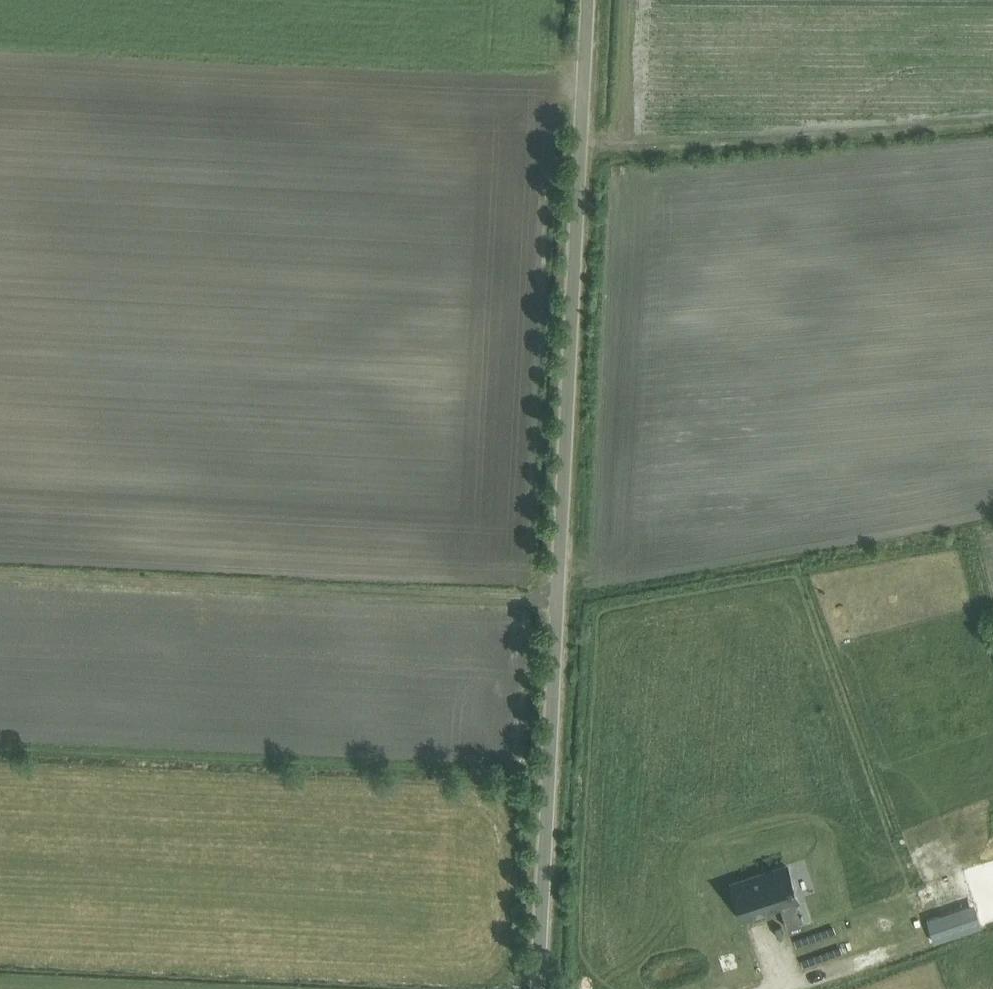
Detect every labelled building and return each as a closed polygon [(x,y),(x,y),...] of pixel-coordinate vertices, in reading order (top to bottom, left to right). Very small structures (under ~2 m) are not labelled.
[(787,865),(733,883),(744,916),(755,912),(756,915),(758,915),(757,912),(764,909),(765,913),(766,912),(765,909),(780,904),(788,927),(802,923),(795,900),(798,898),(787,865)]
